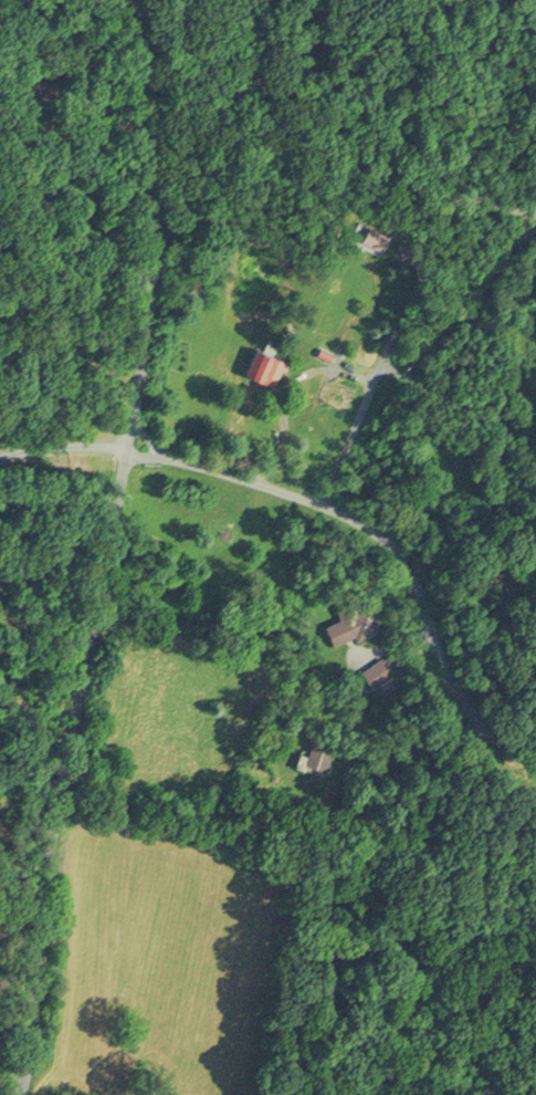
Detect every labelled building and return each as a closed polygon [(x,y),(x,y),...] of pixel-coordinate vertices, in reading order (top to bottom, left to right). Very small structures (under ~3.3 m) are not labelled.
[(379,246),(387,232),(370,222),(362,236),(379,246)] [(384,626),(374,593),(337,604),(341,616),(326,621),(332,641),(384,626)] [(371,684),(401,670),(392,651),(362,665),(371,684)] [(303,763),(326,770),(338,734),(315,726),(303,763)]
